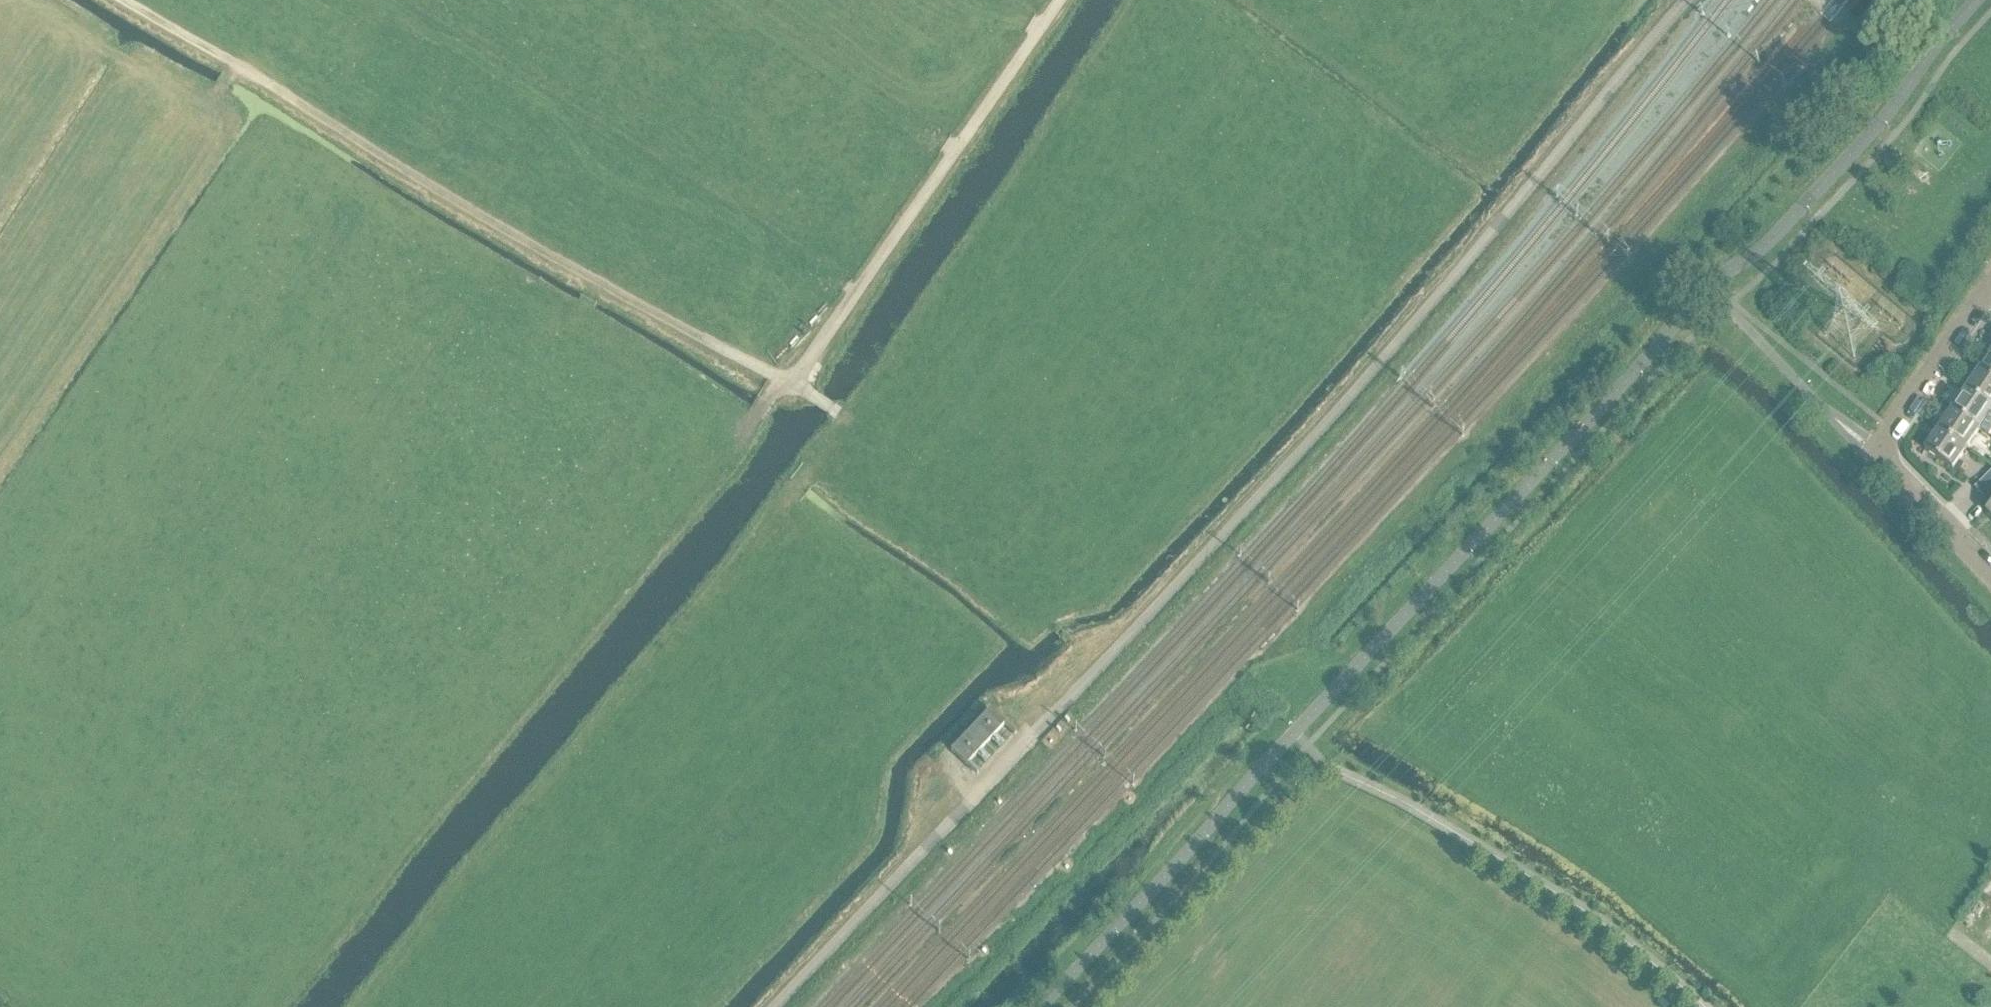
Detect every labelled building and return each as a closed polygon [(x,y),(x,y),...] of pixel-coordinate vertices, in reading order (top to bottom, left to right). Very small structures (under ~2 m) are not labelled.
[(1979,372),(1990,380),(1990,355),(1979,372)] [(1966,392),(1990,409),(1990,380),(1979,372),(1966,392)] [(1952,412),(1980,430),(1989,437),(1990,434),(1990,409),(1966,392),(1952,412)] [(1952,412),(1939,431),(1966,450),(1980,430),(1952,412)] [(1939,431),(1925,452),(1952,470),(1966,450),(1939,431)] [(1990,492),(1990,473),(1975,489),(1984,499),(1990,492)] [(989,711),(950,752),(977,776),(1015,735),(989,711)]
